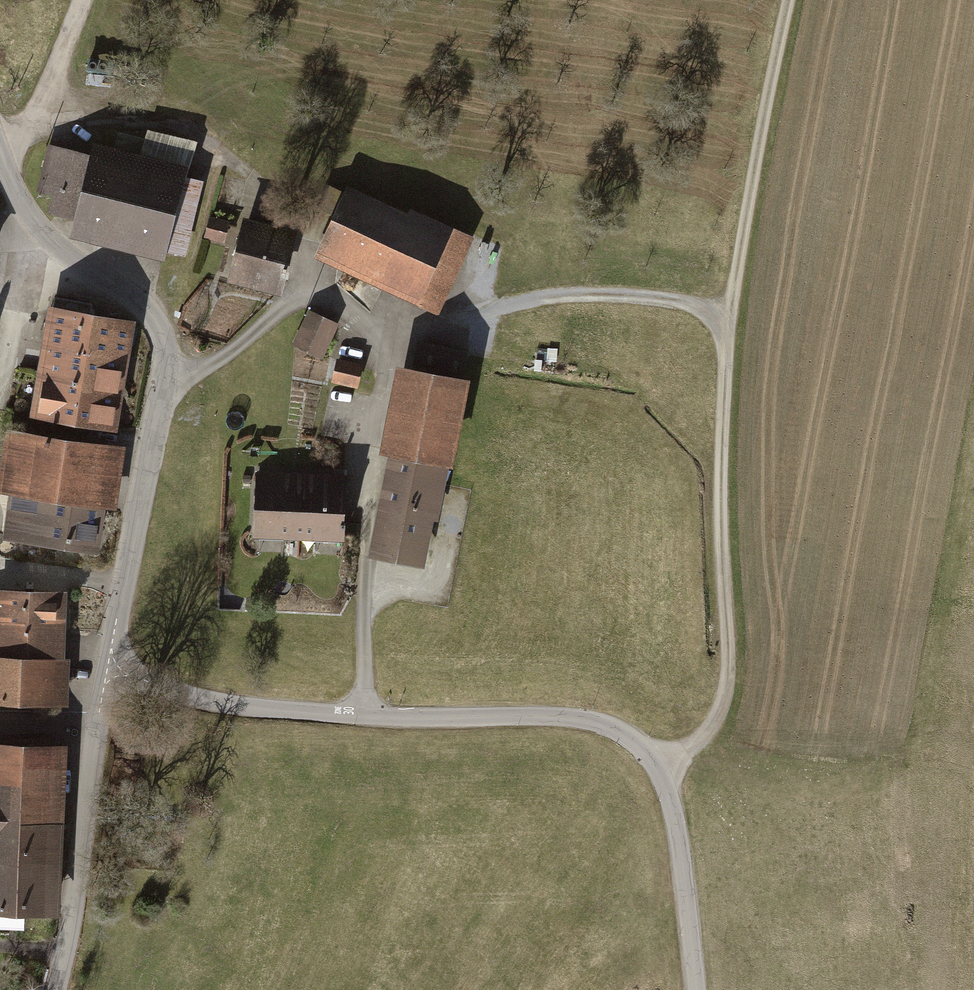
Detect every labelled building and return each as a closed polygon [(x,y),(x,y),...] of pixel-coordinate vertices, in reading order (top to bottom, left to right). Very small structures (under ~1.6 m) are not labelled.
[(69,239),(163,265),(196,142),(148,129),(145,140),(117,133),(114,144),(94,138),(89,155),(51,145),(38,193),(54,197),(50,213),(74,220),(69,239)] [(348,185),(314,260),(438,316),(472,242),(348,185)] [(237,250),(228,288),(272,299),(279,272),(289,274),(300,232),(245,218),(243,227),(211,219),(205,242),(237,250)] [(49,309),(40,363),(131,378),(140,324),(49,309)] [(339,325),(311,314),(296,348),(325,360),(339,325)] [(391,454),(370,555),(424,566),(434,517),(438,518),(449,466),(453,467),(470,379),(463,378),(469,352),(418,342),(413,367),(400,364),(382,452),(391,454)] [(40,363),(31,418),(121,433),(131,378),(40,363)] [(363,368),(340,363),(334,384),(358,390),(363,368)] [(118,515),(129,450),(12,430),(0,496),(12,497),(5,538),(103,555),(110,514),(118,515)] [(255,472),(251,541),(297,543),(300,474),(255,472)] [(300,474),(297,543),(342,546),(346,477),(300,474)] [(68,626),(69,594),(0,592),(0,624),(68,626)] [(0,624),(0,706),(66,707),(67,658),(88,659),(88,635),(68,635),(68,626),(0,624)] [(63,814),(64,745),(0,744),(0,813),(63,814)] [(0,813),(0,938),(22,938),(22,931),(26,931),(26,911),(63,912),(63,814),(0,813)]
